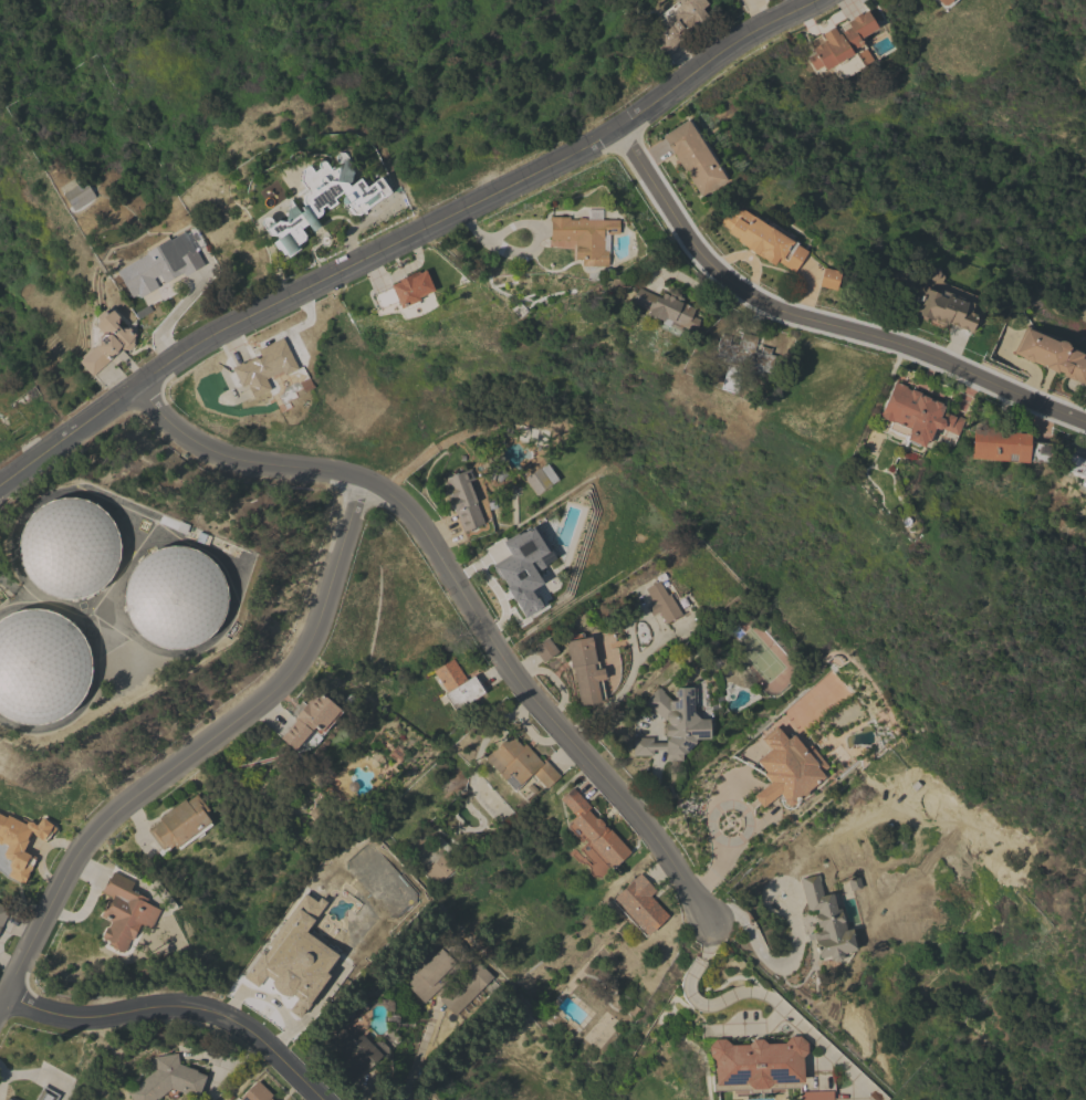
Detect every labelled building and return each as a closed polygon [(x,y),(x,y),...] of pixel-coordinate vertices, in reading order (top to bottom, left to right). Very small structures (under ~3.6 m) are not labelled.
[(678,6),(685,0),(703,0),(706,3),(700,8),(707,17),(680,36),(681,38),(664,52),(654,39),(668,27),(662,20),(664,19),(659,13),(675,1),(678,6)] [(870,60),(862,65),(863,66),(836,81),(831,69),(828,70),(827,67),(817,73),(815,69),(813,70),(806,57),(814,53),(811,48),(823,41),(823,42),(824,41),(819,34),(832,27),(836,34),(848,27),(846,22),(866,10),(876,28),(869,31),(870,33),(865,36),(866,40),(864,41),(867,46),(865,49),(870,60)] [(725,176),(724,177),(725,179),(700,196),(661,135),(687,119),(688,122),(690,121),(725,176)] [(346,184),(348,186),(359,178),(365,186),(379,176),(390,191),(383,197),(358,214),(355,214),(351,213),(347,208),(349,206),(347,202),(346,203),(343,203),(341,201),(341,198),(344,195),(342,191),(333,198),(336,202),(327,209),(324,205),(320,208),(321,210),(321,212),(320,213),(314,218),(320,226),(312,231),(306,223),(300,228),(304,234),(303,239),(296,244),(300,248),(288,256),(285,252),(283,254),(279,249),(276,248),(272,242),(278,238),(275,235),(269,234),(260,223),(261,219),(264,216),(270,217),(274,222),(278,220),(281,224),(285,221),(289,198),(300,212),(303,210),(301,207),(304,205),(302,202),(302,198),(304,192),(307,191),(300,180),(301,169),(307,164),(313,171),(319,167),(316,165),(317,163),(320,160),(324,160),(330,168),(332,166),(337,167),(338,164),(345,158),(348,163),(351,172),(349,180),(346,184)] [(71,207),(62,193),(77,184),(80,188),(86,184),(93,192),(71,207)] [(550,221),(549,221),(549,216),(568,217),(568,219),(576,219),(578,217),(584,217),(585,219),(586,209),(601,209),(601,219),(618,219),(617,233),(602,233),(602,235),(603,235),(603,250),(607,250),(607,265),(586,265),(586,260),(574,259),(574,240),(550,239),(550,221)] [(787,232),(789,231),(794,234),(791,239),(797,242),(796,244),(806,251),(793,272),(775,260),(773,264),(761,256),(761,258),(735,240),(737,238),(727,231),(729,229),(721,223),(721,222),(719,221),(724,212),(725,214),(728,212),(732,216),(734,211),(737,210),(740,209),(743,210),(763,223),(766,219),(787,232)] [(175,260),(195,249),(203,264),(184,275),(181,272),(164,283),(158,274),(153,277),(158,286),(139,297),(134,289),(128,292),(116,271),(145,253),(145,252),(164,241),(175,260)] [(839,272),(835,290),(818,285),(823,266),(839,272)] [(390,286),(389,284),(399,281),(398,279),(418,270),(419,272),(425,270),(434,290),(418,296),(419,300),(417,301),(418,303),(405,308),(404,306),(399,307),(397,300),(379,307),(374,294),(390,286)] [(961,297),(961,298),(971,303),(971,304),(971,305),(969,312),(975,314),(969,332),(946,322),(946,324),(944,323),(943,325),(936,322),(937,321),(933,318),(932,321),(926,317),(925,319),(916,316),(917,314),(915,313),(925,286),(937,291),(938,289),(961,297)] [(637,287),(659,297),(661,292),(668,295),(669,292),(681,297),(680,302),(693,308),(690,315),(699,319),(693,331),(672,321),(671,322),(664,317),(662,321),(646,313),(648,311),(630,302),(637,287)] [(79,360),(82,357),(80,356),(91,346),(91,326),(92,325),(95,325),(95,316),(102,310),(103,311),(111,311),(113,310),(118,316),(117,317),(116,325),(119,327),(127,328),(128,327),(135,334),(133,335),(133,343),(134,344),(127,350),(126,349),(121,349),(92,376),(79,360)] [(1079,357),(1085,360),(1085,374),(1082,384),(1073,379),(1073,380),(1065,376),(1061,374),(1062,373),(1056,370),(1056,373),(1043,367),(1044,365),(1042,364),(1041,365),(1032,360),(1032,362),(1022,357),(1022,356),(1012,352),(1024,324),(1056,339),(1055,342),(1057,341),(1061,341),(1065,342),(1066,344),(1066,346),(1082,353),(1079,357)] [(752,350),(759,353),(761,345),(770,348),(769,353),(774,355),(769,371),(763,370),(762,374),(756,371),(758,369),(742,365),(742,367),(722,360),(724,354),(721,354),(720,357),(714,356),(717,349),(714,349),(718,337),(728,341),(731,329),(756,336),(752,350)] [(283,375),(282,370),(265,379),(270,389),(252,397),(247,386),(249,385),(248,383),(240,386),(230,367),(254,355),(257,358),(260,357),(257,349),(282,336),(297,368),(283,375)] [(887,428),(890,421),(878,416),(895,380),(907,386),(906,388),(910,389),(911,388),(920,392),(920,391),(943,402),(941,408),(963,418),(956,434),(941,428),(941,427),(937,429),(933,427),(927,440),(926,439),(922,447),(917,444),(907,439),(906,442),(901,440),(904,436),(887,428)] [(970,458),(972,429),(983,430),(983,426),(999,427),(999,431),(1028,433),(1027,441),(1051,443),(1048,463),(1025,461),(1025,462),(1014,461),(1014,460),(1005,459),(1005,461),(970,458)] [(1069,453),(1085,459),(1085,487),(1078,484),(1082,476),(1064,470),(1069,453)] [(557,479),(535,494),(524,478),(546,462),(557,479)] [(473,479),(467,481),(483,523),(462,531),(455,510),(453,511),(452,507),(451,507),(449,502),(450,502),(445,490),(449,488),(445,478),(470,468),(473,479)] [(31,513),(41,505),(51,500),(62,497),(75,496),(86,500),(96,504),(105,512),(113,522),(117,533),(119,545),(118,556),(115,568),(108,579),(101,587),(92,594),(80,598),(67,599),(55,598),(45,594),(34,587),(28,578),(21,569),(18,557),(17,545),(19,533),(24,522),(31,513)] [(521,618),(540,608),(530,589),(540,583),(534,570),(542,566),(538,557),(549,551),(535,524),(501,542),(508,555),(493,563),(521,618)] [(138,559),(148,552),(160,547),(173,545),(184,545),(196,549),(206,556),(215,564),(220,574),(224,586),(227,598),(224,610),(220,620),(213,631),(206,639),(195,646),(184,648),(171,649),(159,647),(148,642),(138,635),(132,626),(126,615),(123,603),(123,591),(126,579),(130,568),(138,559)] [(680,614),(672,618),(673,619),(671,620),(671,619),(665,622),(664,620),(661,622),(658,618),(661,617),(658,611),(651,615),(646,607),(652,603),(645,588),(658,580),(655,576),(662,572),(667,578),(659,583),(666,579),(668,584),(662,587),(667,595),(669,594),(680,614)] [(2,716),(0,715),(0,618),(1,617),(11,612),(22,609),(33,608),(45,609),(56,612),(66,619),(75,627),(83,637),(87,647),(91,659),(91,671),(88,682),(84,693),(77,704),(69,712),(59,717),(50,722),(38,724),(25,724),(14,722),(2,716)] [(579,705),(573,667),(571,668),(565,641),(567,640),(566,635),(582,632),(583,637),(591,636),(591,638),(593,637),(595,645),(594,645),(597,659),(598,668),(603,668),(604,679),(601,679),(605,699),(599,700),(599,701),(579,705)] [(557,651),(542,662),(532,648),(547,637),(557,651)] [(443,693),(446,692),(432,670),(452,658),(466,679),(473,674),(473,675),(477,674),(487,690),(483,692),(455,711),(443,693)] [(700,719),(708,719),(708,738),(695,738),(695,742),(683,753),(682,753),(682,761),(666,761),(666,754),(666,748),(652,750),(652,755),(633,755),(633,737),(652,737),(652,742),(665,742),(665,740),(668,736),(665,736),(665,723),(668,723),(666,721),(666,719),(662,719),(644,701),(657,687),(658,688),(658,687),(664,691),(662,692),(671,700),(676,700),(675,687),(692,687),(692,688),(695,688),(696,702),(692,702),(693,712),(700,719)] [(320,737),(313,745),(306,748),(299,743),(293,750),(279,736),(294,720),(292,717),(316,690),(320,693),(322,691),(332,701),(331,702),(340,709),(338,710),(340,711),(322,732),(322,731),(319,734),(313,730),(312,731),(320,737)] [(804,748),(810,744),(827,766),(819,772),(824,776),(806,789),(806,794),(801,798),(797,798),(794,800),(793,803),(791,805),(789,805),(785,804),(783,802),(783,799),(779,794),(761,807),(752,795),(769,782),(762,774),(764,772),(755,761),(769,750),(760,737),(775,725),(786,738),(793,734),(804,748)] [(540,761),(543,757),(558,775),(545,787),(531,772),(522,779),(524,782),(514,789),(513,788),(512,789),(484,757),(511,733),(521,746),(524,743),(540,761)] [(587,806),(585,808),(603,827),(605,825),(629,851),(612,868),(610,866),(607,869),(586,846),(588,844),(585,839),(582,841),(578,840),(568,829),(566,820),(570,817),(572,819),(576,815),(562,799),(572,789),(587,806)] [(210,821),(209,821),(211,825),(202,831),(203,834),(197,839),(195,837),(179,849),(177,846),(175,847),(174,845),(169,848),(167,846),(161,849),(147,830),(160,820),(158,818),(184,798),(186,802),(196,794),(208,809),(203,813),(210,821)] [(1,844),(0,844),(0,814),(1,811),(17,819),(18,818),(22,818),(29,820),(30,820),(32,821),(33,824),(35,825),(41,817),(55,827),(52,832),(44,841),(32,832),(22,850),(35,857),(31,866),(32,866),(30,870),(29,870),(27,873),(28,873),(22,883),(7,874),(10,869),(9,868),(8,865),(10,860),(4,858),(2,852),(7,845),(2,842),(1,844)] [(443,852),(456,867),(436,884),(424,870),(443,852)] [(150,929),(139,923),(139,924),(140,926),(137,932),(135,932),(132,939),(129,939),(127,943),(127,945),(125,950),(124,951),(123,952),(106,944),(108,941),(105,939),(104,940),(102,939),(101,935),(105,928),(107,926),(111,921),(107,920),(108,916),(105,915),(104,918),(100,915),(107,900),(111,901),(112,898),(101,892),(108,877),(109,877),(113,871),(134,881),(129,889),(147,899),(145,902),(159,910),(150,929)] [(613,898),(631,880),(639,872),(655,890),(649,895),(668,915),(647,934),(646,934),(644,935),(610,900),(613,898)] [(817,874),(818,874),(819,880),(818,881),(822,894),(832,892),(836,909),(839,908),(839,909),(842,909),(844,919),(843,919),(845,930),(850,929),(853,935),(852,935),(855,950),(848,951),(849,953),(842,955),(843,955),(839,960),(834,962),(829,958),(819,961),(812,932),(819,930),(818,926),(817,928),(814,914),(815,913),(814,910),(807,911),(798,879),(817,874)] [(260,953),(263,955),(270,946),(267,944),(303,893),(315,902),(319,898),(325,902),(303,932),(336,955),(324,973),(327,975),(297,1017),(288,1009),(296,998),(291,994),(290,996),(282,995),(275,992),(271,986),(270,982),(272,979),(264,975),(255,987),(242,977),(260,953)] [(10,909),(0,928),(0,904),(10,909)] [(455,1015),(439,999),(453,984),(457,987),(469,975),(460,966),(425,1003),(400,978),(417,962),(421,967),(440,947),(448,955),(458,943),(492,976),(455,1015)] [(341,1008),(355,994),(367,1007),(354,1020),(341,1008)] [(372,1045),(375,1041),(382,1040),(387,1047),(388,1058),(380,1057),(367,1070),(365,1068),(347,1083),(333,1069),(344,1059),(335,1049),(332,1052),(321,1040),(333,1028),(328,1024),(338,1015),(348,1025),(347,1026),(357,1037),(361,1034),(372,1045)] [(832,1090),(832,1099),(799,1099),(798,1087),(769,1088),(769,1092),(749,1092),(749,1089),(712,1090),(711,1059),(708,1055),(708,1045),(714,1038),(724,1038),(731,1045),(748,1045),(752,1039),(762,1038),(766,1044),(784,1043),(790,1036),(800,1036),(806,1041),(806,1051),(802,1057),(802,1065),(832,1064),(833,1090),(832,1090)] [(156,1098),(153,1099),(132,1099),(126,1092),(156,1068),(154,1056),(177,1052),(178,1064),(190,1068),(197,1070),(196,1071),(206,1076),(197,1097),(187,1092),(186,1093),(178,1090),(176,1097),(168,1098),(165,1092),(157,1099),(156,1098)] [(269,1097),(272,1099),(238,1099),(258,1080),(272,1094),(269,1097)] [(59,1094),(55,1099),(34,1099),(42,1086),(59,1094)]
